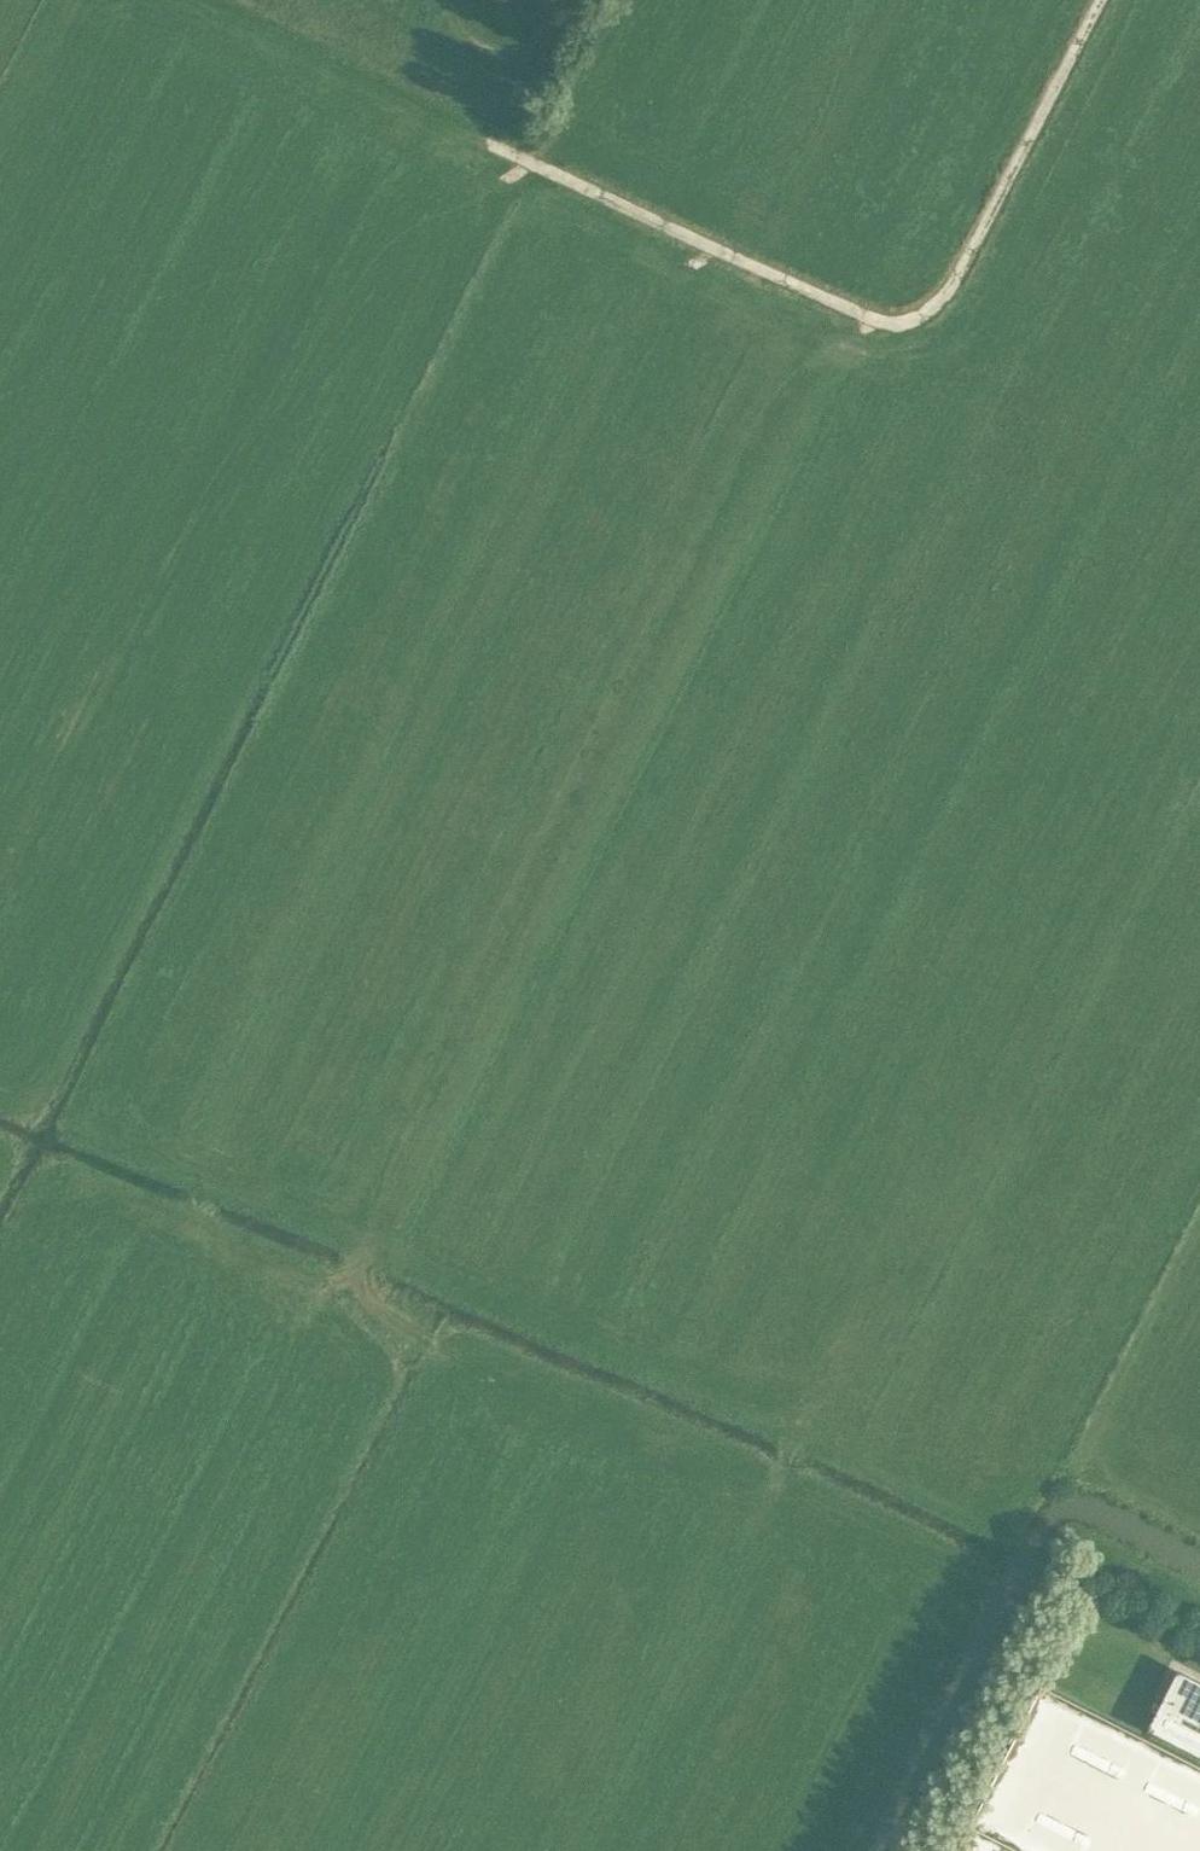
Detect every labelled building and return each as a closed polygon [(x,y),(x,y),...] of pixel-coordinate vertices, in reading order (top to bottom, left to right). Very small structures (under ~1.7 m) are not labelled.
[(1159,1735),(1199,1756),(1199,1685),(1186,1677),(1171,1706),(1162,1701),(1147,1729),(1159,1735)] [(956,1850),(1199,1850),(1199,1763),(1043,1683),(971,1823),(956,1850)]
